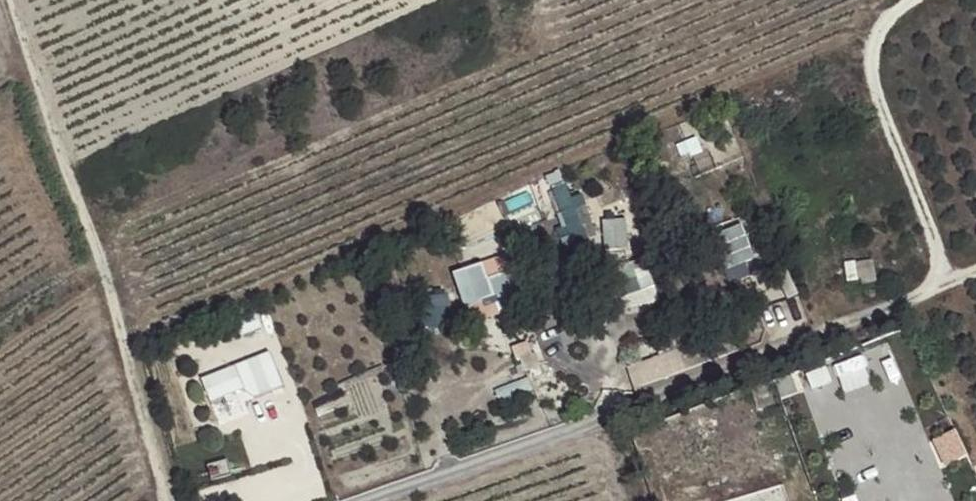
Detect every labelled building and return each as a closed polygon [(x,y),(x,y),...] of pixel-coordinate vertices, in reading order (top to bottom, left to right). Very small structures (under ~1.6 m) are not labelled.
[(572,244),(594,237),(574,177),(552,184),(572,244)] [(604,220),(609,250),(641,246),(636,215),(604,220)] [(716,229),(728,280),(758,273),(747,222),(716,229)] [(499,294),(469,306),(476,321),(533,298),(513,250),(486,261),(499,294)] [(626,306),(662,295),(649,253),(613,265),(626,306)] [(466,303),(494,294),(484,260),(456,269),(466,303)] [(215,406),(283,383),(272,350),(204,373),(215,406)] [(947,464),(971,453),(958,426),(934,437),(947,464)]
